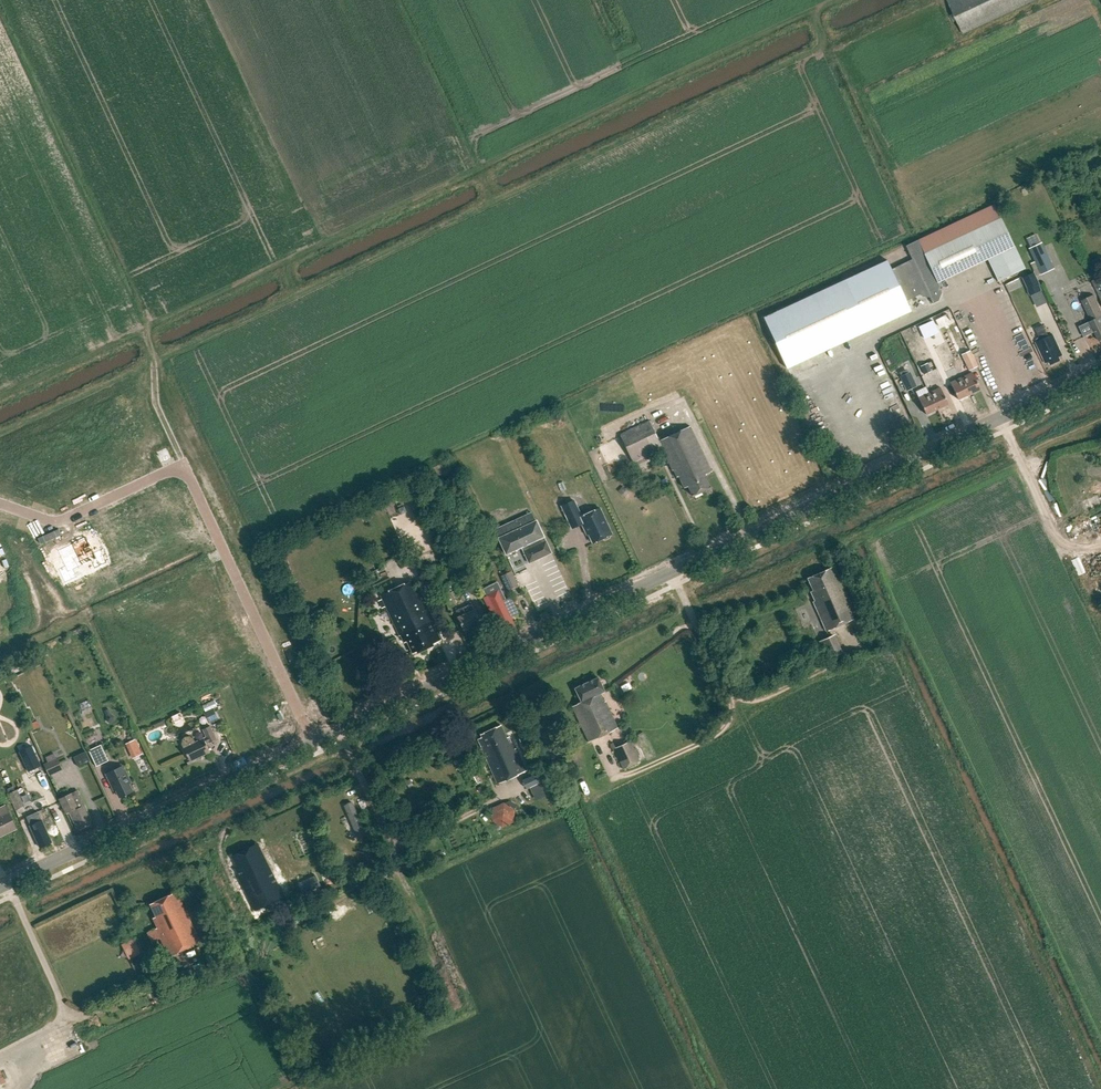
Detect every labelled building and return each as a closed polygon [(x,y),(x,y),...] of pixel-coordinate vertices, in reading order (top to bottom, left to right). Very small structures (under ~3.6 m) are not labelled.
[(948,1),(964,34),(1036,0),(950,0),(948,1)] [(994,205),(906,246),(912,260),(892,269),(887,260),(764,318),(787,368),(911,311),(906,301),(921,294),(920,292),(926,289),(933,304),(939,301),(941,293),(937,291),(940,284),(939,282),(987,260),(998,282),(1024,269),(1001,219),(1000,219),(994,205)] [(1054,269),(1048,255),(1035,261),(1041,275),(1054,269)] [(1033,272),(1022,278),(1031,295),(1042,290),(1033,272)] [(1097,278),(1091,281),(1100,303),(1100,286),(1097,278)] [(1000,283),(993,286),(995,293),(1002,291),(1000,283)] [(985,298),(989,290),(985,287),(981,296),(985,298)] [(1061,301),(1071,295),(1067,288),(1057,293),(1061,301)] [(1095,332),(1099,341),(1100,341),(1100,312),(1093,296),(1082,301),(1092,321),(1089,323),(1093,333),(1095,332)] [(1034,303),(1032,317),(1045,318),(1047,304),(1034,303)] [(933,321),(919,327),(924,339),(938,333),(933,321)] [(1046,363),(1049,362),(1051,365),(1061,361),(1059,357),(1062,355),(1053,335),(1049,337),(1044,325),(1036,329),(1041,341),(1036,343),(1046,363)] [(962,355),(969,371),(977,367),(969,352),(962,355)] [(927,364),(921,367),(925,374),(931,371),(927,364)] [(917,386),(910,372),(900,377),(906,391),(917,386)] [(961,378),(969,395),(980,389),(972,373),(961,378)] [(950,383),(958,400),(969,395),(961,378),(950,383)] [(989,389),(991,394),(1001,391),(999,386),(989,389)] [(929,393),(937,410),(948,404),(940,388),(929,393)] [(918,398),(926,415),(937,410),(929,393),(918,398)] [(850,427),(862,422),(859,416),(848,421),(850,427)] [(620,435),(633,463),(663,449),(673,471),(674,471),(678,477),(679,477),(685,489),(688,487),(693,497),(711,489),(705,476),(712,473),(690,427),(659,442),(650,422),(620,435)] [(601,446),(607,443),(602,432),(596,435),(601,446)] [(533,464),(519,470),(523,479),(537,473),(533,464)] [(589,534),(593,543),(603,539),(605,540),(609,538),(610,536),(612,535),(600,508),(582,517),(574,501),(562,506),(572,529),(582,524),(587,535),(589,534)] [(129,517),(118,522),(127,541),(138,536),(129,517)] [(506,554),(522,547),(529,563),(552,553),(537,521),(526,526),(522,518),(496,530),(500,538),(499,538),(506,554)] [(1084,527),(1094,523),(1092,519),(1082,523),(1084,527)] [(118,522),(107,527),(116,546),(127,541),(118,522)] [(86,537),(72,544),(82,565),(91,561),(94,569),(107,563),(100,549),(94,553),(86,537)] [(82,565),(72,544),(57,550),(65,566),(58,569),(65,583),(77,577),(73,569),(82,565)] [(813,602),(826,631),(857,617),(834,567),(808,579),(813,590),(811,592),(815,601),(813,602)] [(502,576),(508,590),(519,585),(513,571),(502,576)] [(485,590),(496,585),(494,579),(482,585),(485,590)] [(413,581),(380,596),(400,636),(401,636),(404,643),(407,642),(413,654),(441,641),(413,581)] [(498,591),(484,598),(492,614),(491,614),(499,633),(504,631),(505,632),(516,627),(511,618),(520,614),(512,597),(503,602),(498,591)] [(458,618),(464,630),(466,629),(467,630),(471,629),(471,627),(481,622),(475,610),(472,604),(457,611),(460,618),(458,618)] [(804,606),(796,608),(800,620),(808,618),(804,606)] [(478,645),(472,633),(456,642),(462,654),(478,645)] [(819,642),(827,660),(842,653),(834,635),(819,642)] [(605,692),(598,678),(575,689),(581,702),(578,704),(572,707),(589,742),(618,728),(605,702),(601,694),(605,692)] [(106,717),(105,721),(109,724),(113,722),(114,717),(111,715),(108,709),(104,711),(106,717)] [(206,712),(211,722),(218,718),(214,709),(206,712)] [(30,724),(33,731),(39,728),(36,721),(30,724)] [(526,771),(517,748),(515,749),(509,737),(507,738),(501,725),(481,734),(482,737),(478,739),(483,749),(482,750),(498,784),(526,771)] [(182,744),(184,748),(190,761),(210,752),(207,744),(217,740),(211,726),(203,729),(207,737),(204,738),(195,742),(193,738),(190,736),(186,736),(183,740),(182,744)] [(135,740),(128,743),(135,757),(142,754),(135,740)] [(614,749),(623,770),(640,762),(630,741),(614,749)] [(89,751),(96,767),(108,761),(101,745),(89,751)] [(27,772),(39,767),(30,747),(18,752),(27,772)] [(63,769),(57,758),(44,764),(50,775),(63,769)] [(106,774),(114,790),(116,789),(119,797),(132,791),(129,784),(131,783),(123,766),(106,774)] [(526,784),(536,780),(534,775),(524,779),(526,784)] [(23,806),(16,790),(7,794),(14,810),(23,806)] [(69,813),(78,831),(90,825),(89,822),(92,821),(85,805),(79,808),(72,793),(59,799),(66,814),(69,813)] [(514,810),(503,803),(493,808),(491,821),(501,828),(513,823),(514,810)] [(17,829),(9,813),(5,806),(0,808),(0,837),(17,829)] [(38,812),(26,817),(40,847),(48,843),(47,840),(50,839),(38,812)] [(239,868),(236,869),(240,878),(239,878),(255,910),(284,896),(258,844),(233,856),(239,868)] [(150,904),(156,917),(153,918),(158,928),(156,929),(169,956),(200,942),(176,891),(150,904)] [(204,956),(208,965),(221,959),(212,937),(205,940),(210,953),(204,956)] [(122,945),(130,959),(141,953),(133,939),(122,945)]
